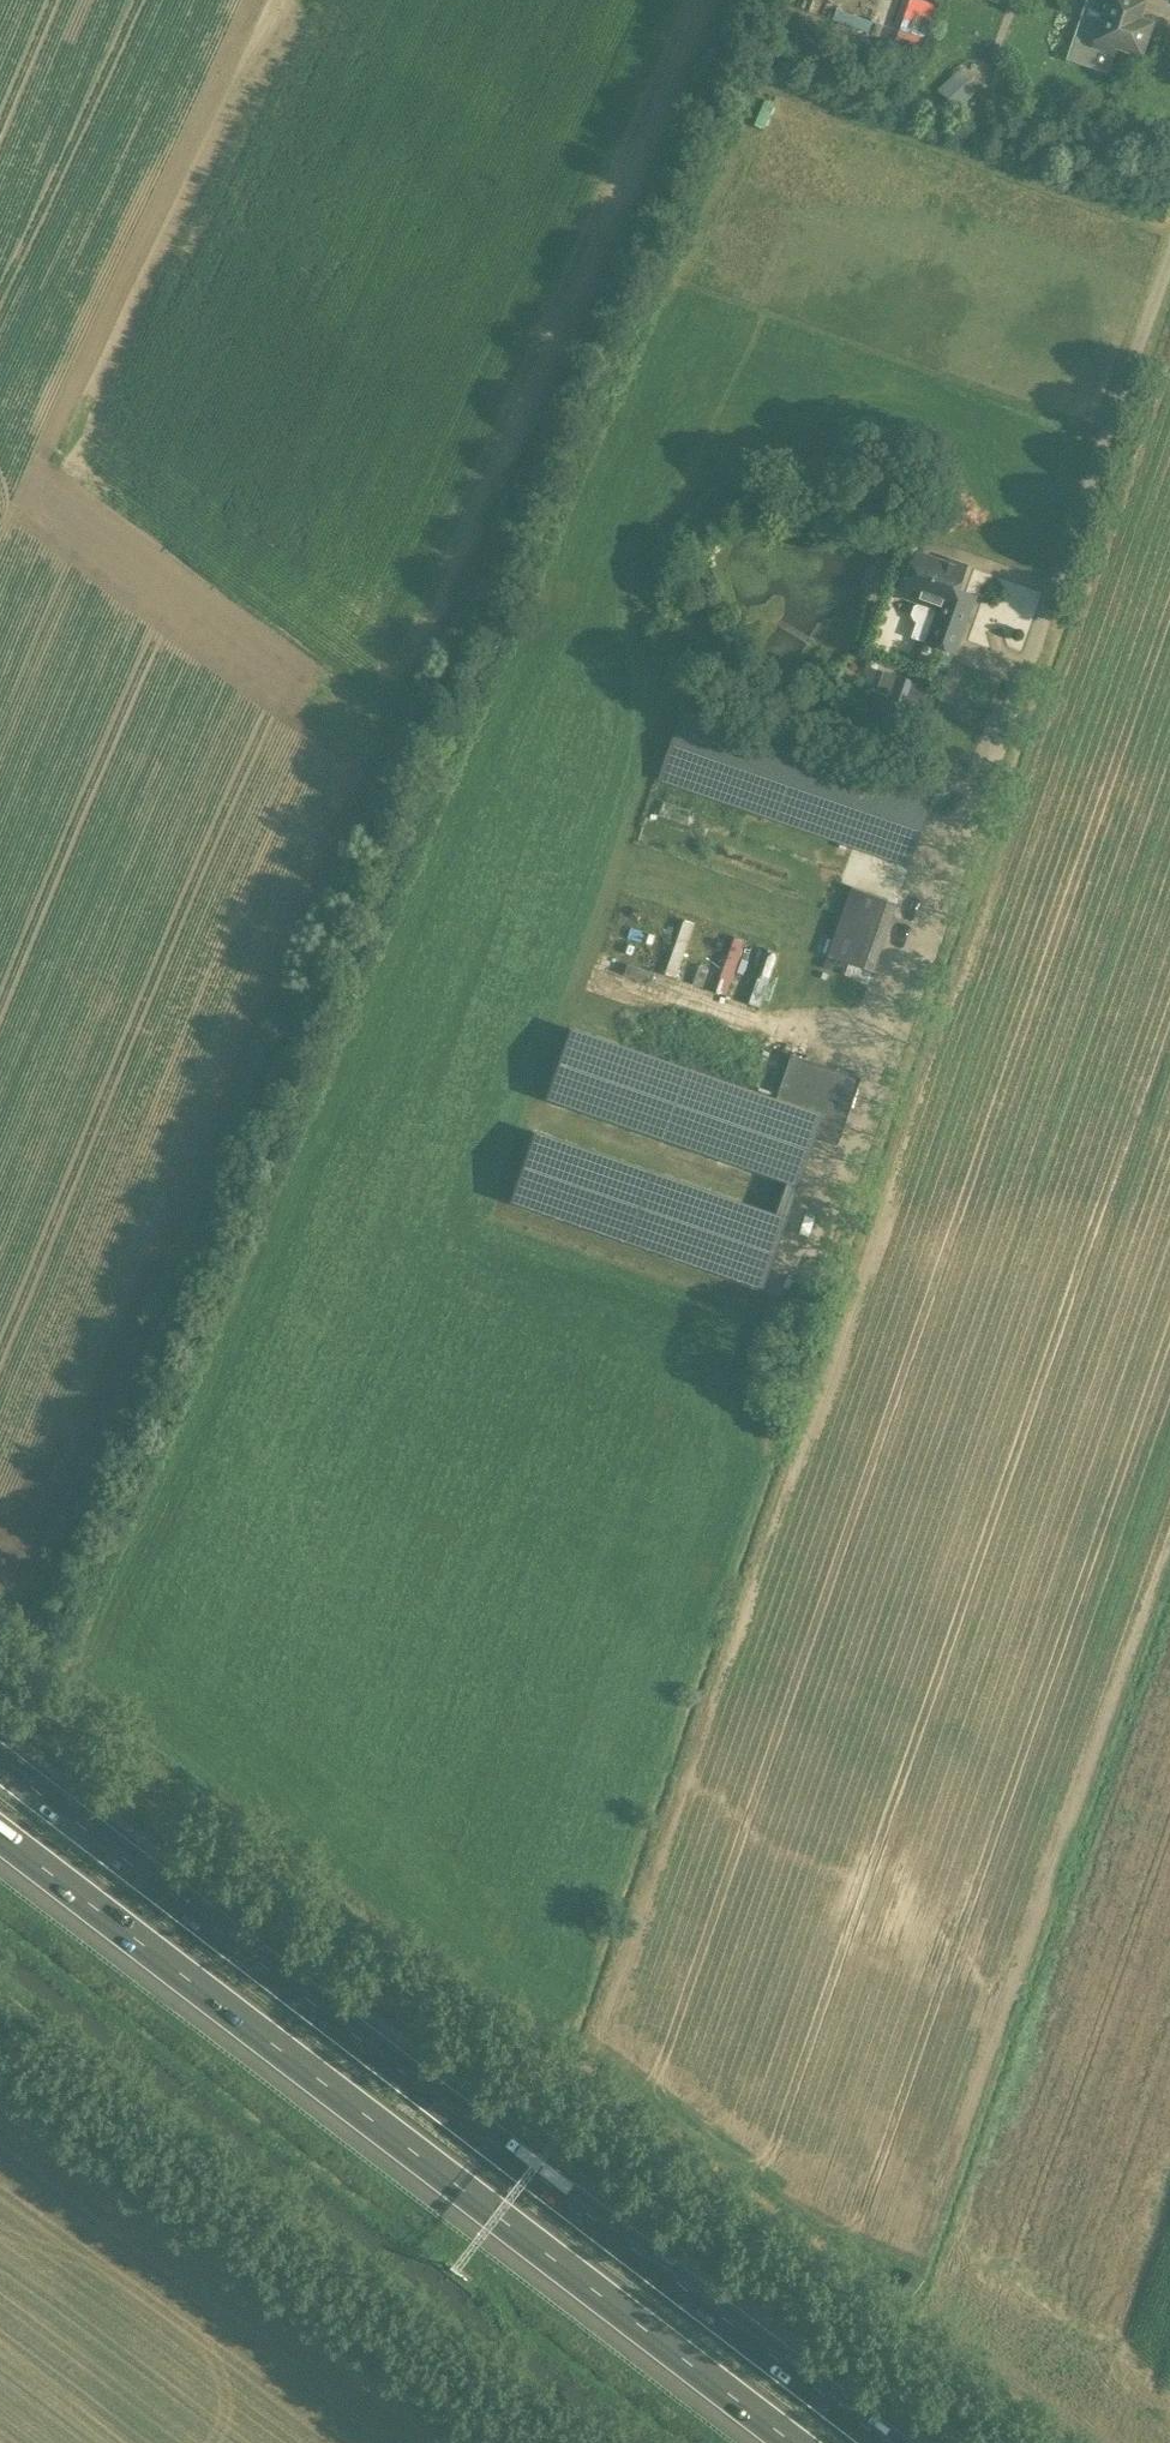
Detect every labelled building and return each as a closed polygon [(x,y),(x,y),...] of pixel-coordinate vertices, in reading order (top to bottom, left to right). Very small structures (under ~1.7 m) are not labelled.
[(1114,11),(1118,0),(1086,0),(1080,20),(1099,26),(1092,46),(1111,52),(1113,47),(1139,56),(1150,24),(1114,11)] [(952,76),(937,90),(956,110),(971,96),(952,76)] [(912,636),(926,641),(925,642),(953,652),(970,606),(952,600),(964,566),(955,563),(954,567),(915,553),(899,597),(919,604),(914,606),(911,614),(914,620),(917,621),(912,636)] [(883,672),(875,694),(920,710),(928,687),(883,672)] [(681,709),(657,780),(907,867),(934,787),(911,779),(908,788),(681,709)] [(897,902),(850,887),(827,957),(848,964),(844,975),(867,983),(871,971),(874,972),(897,902)] [(723,993),(743,940),(733,936),(720,970),(689,958),(681,978),(723,993)] [(787,1182),(776,1214),(535,1131),(510,1202),(761,1289),(814,1138),(836,1145),(860,1078),(791,1054),(775,1100),(570,1029),(546,1100),(787,1182)]
